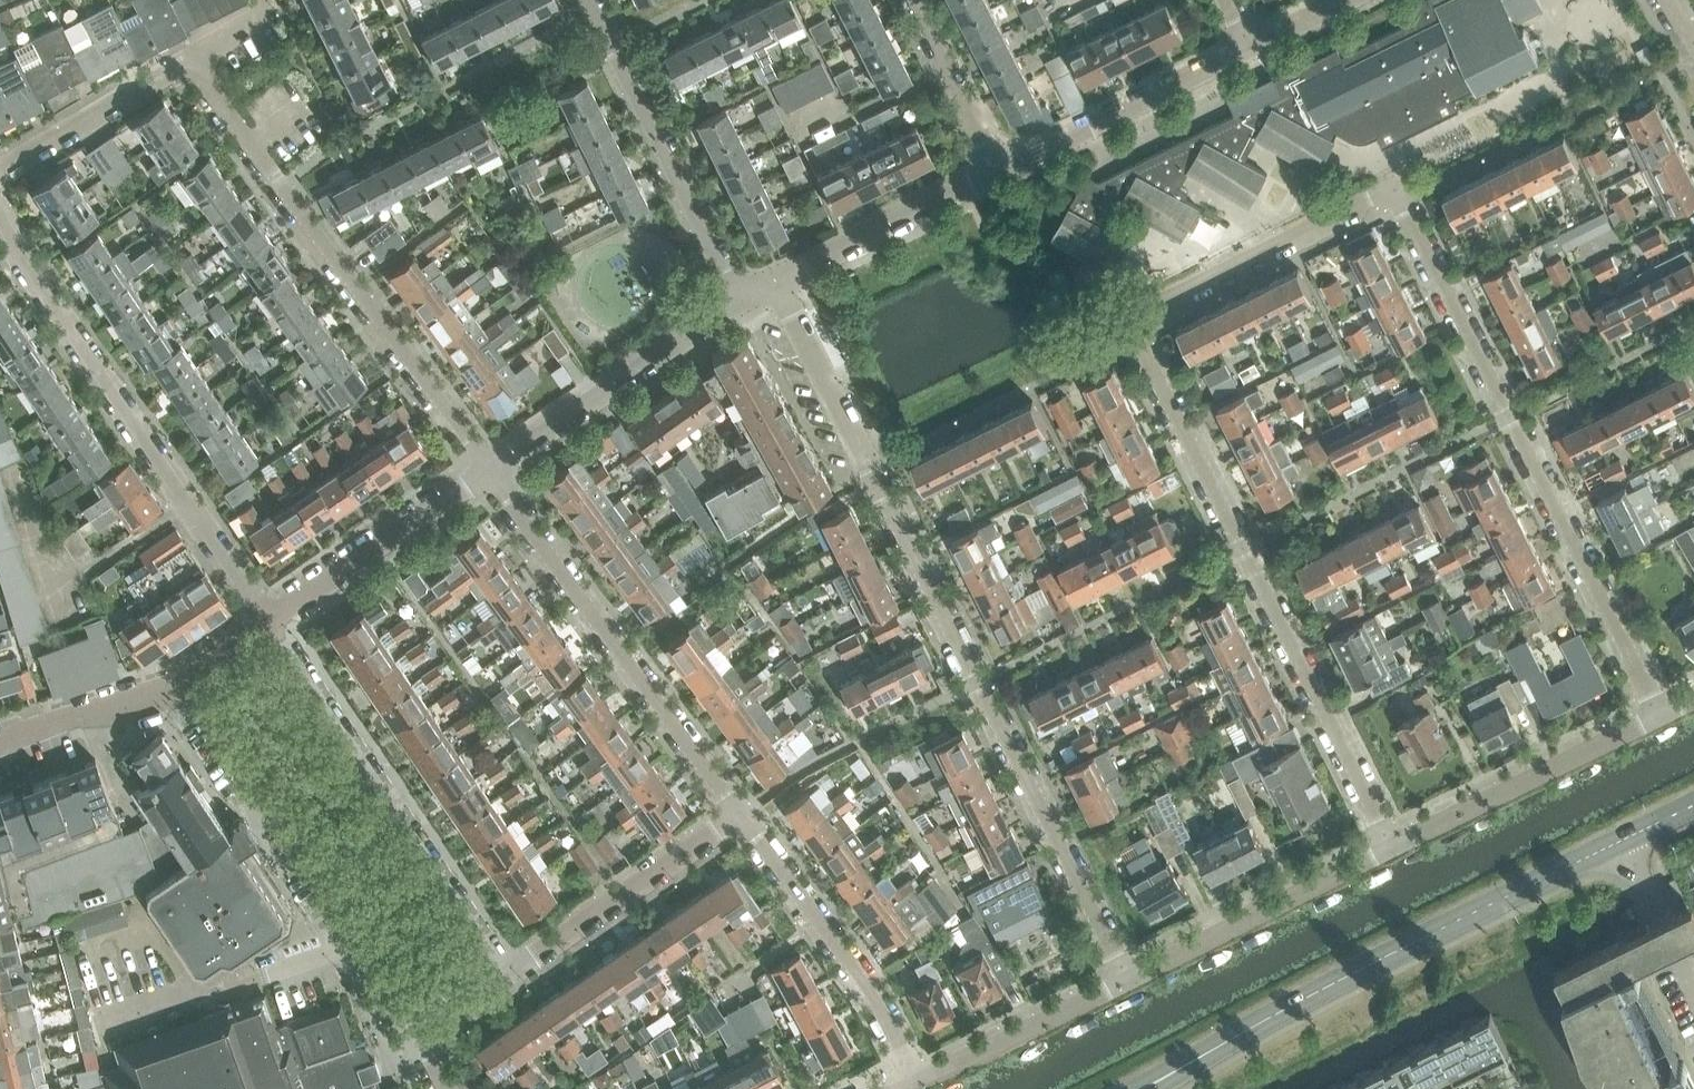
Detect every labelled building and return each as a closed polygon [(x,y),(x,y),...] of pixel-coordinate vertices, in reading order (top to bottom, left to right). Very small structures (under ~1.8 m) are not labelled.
[(127,30),(139,54),(141,58),(164,46),(169,44),(170,43),(177,40),(189,34),(184,25),(196,20),(186,0),(173,0),(172,1),(172,0),(134,0),(145,21),(127,30)] [(196,20),(207,14),(209,13),(202,0),(186,0),(196,20)] [(222,10),(217,0),(202,0),(209,13),(207,14),(209,16),(222,10)] [(222,10),(234,4),(233,0),(217,0),(222,10)] [(317,18),(351,1),(351,0),(308,0),(317,18)] [(495,0),(471,13),(485,41),(510,29),(495,0)] [(495,0),(510,29),(534,16),(526,0),(496,0),(495,0)] [(557,0),(526,0),(534,16),(558,4),(557,0)] [(762,6),(776,34),(801,21),(791,0),(773,0),(762,6)] [(845,19),(874,4),(872,0),(835,0),(845,19)] [(965,21),(992,7),(988,0),(954,0),(965,21)] [(1053,236),(1054,236),(1114,271),(1123,255),(1132,241),(1131,241),(1118,232),(1123,224),(1114,219),(1123,205),(1182,239),(1183,240),(1193,222),(1201,208),(1200,208),(1185,199),(1190,190),(1183,186),(1191,171),(1250,205),(1260,189),(1269,174),(1268,173),(1246,161),(1259,139),(1259,138),(1318,172),(1328,155),(1336,141),(1335,141),(1334,140),(1337,136),(1339,132),(1354,141),(1356,142),(1357,143),(1358,143),(1359,143),(1361,144),(1362,144),(1364,144),(1365,144),(1367,144),(1368,144),(1370,143),(1371,142),(1373,142),(1374,141),(1381,138),(1386,149),(1462,112),(1457,100),(1475,91),(1480,89),(1480,90),(1542,59),(1533,41),(1528,31),(1527,30),(1523,32),(1520,27),(1519,25),(1523,22),(1546,11),(1540,0),(1455,0),(1453,1),(1452,0),(1425,0),(1399,13),(1405,26),(1344,56),(1340,48),(1309,63),(1277,79),(1276,76),(1230,99),(1238,114),(1098,183),(1093,180),(1087,177),(1088,176),(1093,167),(1092,166),(1070,206),(1053,236)] [(1397,13),(1404,25),(1344,55),(1340,46),(1277,77),(1276,75),(1228,98),(1236,114),(1098,182),(1088,176),(1087,177),(1093,180),(1098,183),(1238,114),(1230,99),(1276,76),(1277,79),(1292,71),(1339,48),(1344,56),(1405,26),(1399,13),(1425,0),(1423,0),(1397,13)] [(317,18),(331,44),(365,27),(351,1),(317,18)] [(1169,1),(1144,13),(1160,46),(1185,34),(1169,1)] [(1098,2),(1081,11),(1085,18),(1101,10),(1098,2)] [(1021,12),(1025,21),(1043,12),(1038,3),(1021,12)] [(85,18),(67,28),(90,74),(92,78),(113,67),(119,64),(120,64),(127,60),(139,54),(127,30),(122,19),(120,20),(112,4),(85,18)] [(845,19),(857,43),(886,29),(874,4),(845,19)] [(9,6),(0,10),(0,16),(4,25),(15,21),(9,6)] [(751,46),(760,64),(769,80),(777,76),(769,60),(772,59),(763,40),(776,34),(762,6),(737,18),(751,46)] [(965,21),(977,46),(1004,32),(992,7),(965,21)] [(1085,18),(1081,11),(1065,19),(1068,26),(1085,18)] [(1047,21),(1043,12),(1025,21),(1030,30),(1047,21)] [(471,13),(446,25),(461,54),(485,41),(471,13)] [(1144,13),(1120,26),(1136,59),(1160,46),(1144,13)] [(395,23),(403,40),(412,36),(403,18),(395,23)] [(737,18),(713,30),(726,58),(751,46),(737,18)] [(809,26),(813,34),(830,26),(826,18),(809,26)] [(10,40),(0,21),(0,45),(10,40)] [(15,49),(19,56),(27,72),(41,99),(64,87),(69,85),(77,80),(90,74),(67,28),(65,23),(33,39),(34,40),(15,49)] [(436,66),(461,54),(446,25),(422,38),(436,66)] [(834,35),(830,26),(813,34),(818,43),(834,35)] [(1120,26),(1095,38),(1112,71),(1136,59),(1120,26)] [(331,44),(344,70),(378,53),(365,27),(331,44)] [(1087,83),(1112,71),(1095,38),(1089,27),(1078,33),(1083,44),(1070,50),(1087,83)] [(857,43),(870,68),(899,53),(886,29),(857,43)] [(713,30),(688,43),(702,70),(726,58),(713,30)] [(977,46),(990,70),(1017,56),(1004,32),(977,46)] [(420,53),(412,36),(403,40),(411,57),(420,53)] [(818,55),(810,38),(797,45),(801,53),(805,52),(809,60),(818,55)] [(678,82),(702,70),(688,43),(664,55),(678,82)] [(1657,59),(1649,43),(1637,49),(1642,60),(1645,65),(1657,59)] [(1068,61),(1063,52),(1046,61),(1050,69),(1068,61)] [(390,78),(378,53),(344,70),(356,95),(352,97),(359,111),(367,107),(369,111),(384,104),(381,100),(389,96),(382,82),(390,78)] [(911,78),(899,53),(870,68),(882,93),(911,78)] [(0,95),(0,130),(18,121),(23,119),(25,118),(30,115),(45,107),(41,99),(27,72),(19,56),(0,65),(0,91),(2,94),(0,95)] [(990,70),(1002,95),(1029,81),(1017,56),(990,70)] [(821,61),(808,68),(821,93),(834,87),(821,61)] [(1054,78),(1072,69),(1068,61),(1050,69),(1054,78)] [(759,85),(769,80),(760,64),(751,69),(759,85)] [(834,75),(838,84),(855,75),(850,66),(834,75)] [(808,68),(796,74),(809,99),(821,93),(808,68)] [(796,74),(785,80),(798,105),(809,99),(796,74)] [(859,83),(855,75),(838,84),(842,92),(859,83)] [(558,93),(569,117),(598,103),(586,79),(558,93)] [(711,108),(718,105),(710,87),(711,87),(707,79),(700,83),(711,108)] [(785,111),(798,105),(785,80),(772,86),(785,111)] [(1042,105),(1029,81),(1002,95),(1015,119),(1042,105)] [(720,83),(711,87),(710,87),(718,105),(728,100),(720,83)] [(133,123),(149,145),(182,122),(165,100),(164,99),(132,122),(133,123)] [(1629,114),(1641,138),(1668,125),(1657,101),(1629,114)] [(610,128),(598,103),(569,117),(582,142),(610,128)] [(894,103),(877,112),(881,121),(898,112),(894,103)] [(758,113),(763,123),(780,115),(775,105),(758,113)] [(698,124),(710,149),(739,135),(726,111),(698,124)] [(865,129),(881,121),(877,112),(861,120),(865,129)] [(462,123),(457,126),(471,153),(470,154),(475,164),(500,152),(495,141),(481,113),(462,123)] [(514,114),(497,123),(501,132),(518,123),(514,114)] [(783,122),(780,115),(763,123),(766,130),(783,122)] [(198,145),(182,122),(149,145),(159,159),(147,167),(158,182),(170,174),(167,169),(199,146),(198,145)] [(1641,138),(1647,151),(1637,155),(1643,168),(1653,163),(1680,149),(1668,125),(1641,138)] [(447,166),(470,154),(471,153),(457,126),(433,138),(447,166)] [(916,127),(890,139),(906,173),(932,160),(916,127)] [(622,152),(610,128),(582,142),(594,166),(622,152)] [(845,128),(829,136),(833,144),(849,136),(845,128)] [(1444,195),(1445,194),(1469,182),(1493,170),(1517,158),(1541,146),(1566,134),(1566,133),(1444,194),(1444,195)] [(1566,134),(1580,163),(1581,163),(1566,133),(1566,134)] [(1566,134),(1541,146),(1556,175),(1580,163),(1566,134)] [(710,149),(723,174),(751,160),(739,135),(710,149)] [(112,136),(99,145),(115,168),(128,159),(112,136)] [(816,152),(833,144),(829,136),(812,144),(816,152)] [(433,138),(408,151),(422,178),(447,166),(433,138)] [(890,139),(866,151),(883,184),(906,173),(890,139)] [(87,154),(103,176),(115,168),(99,145),(87,154)] [(1589,153),(1594,162),(1608,155),(1603,145),(1589,153)] [(1541,146),(1517,158),(1532,187),(1556,175),(1541,146)] [(1693,174),(1680,149),(1653,163),(1643,168),(1655,192),(1665,187),(1693,174)] [(408,151),(384,163),(398,190),(422,178),(408,151)] [(866,151),(842,163),(859,196),(883,184),(866,151)] [(634,177),(622,152),(594,166),(606,191),(634,177)] [(182,175),(198,197),(225,177),(209,155),(209,154),(182,175)] [(782,162),(787,172),(804,164),(799,154),(782,162)] [(1613,164),(1608,155),(1594,162),(1598,172),(1613,164)] [(518,164),(521,171),(537,163),(534,156),(518,164)] [(1517,158),(1493,170),(1508,199),(1532,187),(1517,158)] [(136,170),(128,159),(115,168),(123,179),(136,170)] [(723,174),(735,198),(763,184),(751,160),(723,174)] [(1246,160),(1246,161),(1268,173),(1269,174),(1269,173),(1246,160)] [(35,190),(51,213),(83,191),(72,174),(78,170),(74,164),(73,162),(67,166),(34,188),(35,190)] [(384,163),(359,176),(373,203),(398,190),(384,163)] [(542,173),(537,163),(521,171),(525,179),(526,181),(542,173)] [(834,209),(859,196),(842,163),(817,175),(834,209)] [(1484,212),(1460,224),(1459,224),(1459,225),(1581,164),(1581,163),(1580,163),(1556,175),(1532,187),(1508,199),(1484,212)] [(518,164),(508,169),(515,184),(517,183),(525,179),(521,171),(518,164)] [(808,171),(804,164),(787,172),(790,180),(808,171)] [(33,188),(34,188),(67,166),(66,166),(33,188)] [(111,188),(123,179),(115,168),(103,176),(111,188)] [(1469,182),(1484,212),(1508,199),(1493,170),(1469,182)] [(483,191),(491,185),(480,171),(472,177),(483,191)] [(1250,205),(1191,171),(1191,172),(1250,206),(1250,205)] [(1693,174),(1665,187),(1655,192),(1667,216),(1677,210),(1677,212),(1693,203),(1693,177),(1693,174)] [(359,176),(318,196),(333,224),(373,203),(359,176)] [(198,197),(215,220),(242,200),(225,177),(198,197)] [(648,203),(634,177),(606,191),(619,217),(648,203)] [(537,182),(529,186),(533,195),(542,191),(537,182)] [(1460,224),(1484,212),(1469,182),(1445,194),(1460,224)] [(513,192),(502,197),(508,209),(524,201),(515,184),(510,187),(513,192)] [(735,198),(747,223),(775,209),(763,184),(735,198)] [(51,213),(35,190),(34,188),(33,188),(32,188),(67,239),(68,238),(67,237),(66,236),(51,213)] [(99,214),(83,191),(51,213),(66,236),(67,237),(100,215),(99,214)] [(440,193),(432,198),(443,213),(451,207),(440,193)] [(1613,201),(1618,211),(1633,203),(1628,193),(1613,201)] [(1444,195),(1459,224),(1460,224),(1445,194),(1444,195)] [(436,219),(443,213),(432,198),(425,204),(436,219)] [(1185,199),(1200,208),(1201,208),(1185,199)] [(215,220),(231,242),(258,222),(242,200),(215,220)] [(828,212),(824,203),(806,212),(811,221),(828,212)] [(1638,212),(1633,203),(1618,211),(1622,220),(1638,212)] [(542,213),(545,221),(562,213),(558,205),(542,213)] [(1182,239),(1123,205),(1122,206),(1183,240),(1182,239)] [(129,226),(140,219),(132,207),(122,214),(129,226)] [(148,215),(156,227),(168,219),(159,207),(148,215)] [(787,233),(775,209),(747,223),(759,247),(787,233)] [(1605,212),(1595,217),(1602,231),(1612,227),(1605,212)] [(566,222),(562,213),(545,221),(550,230),(566,222)] [(67,237),(68,238),(100,216),(100,215),(67,237)] [(1595,217),(1586,221),(1593,236),(1602,231),(1595,217)] [(363,238),(371,249),(398,230),(389,218),(363,238)] [(176,232),(168,219),(156,227),(165,240),(176,232)] [(1586,221),(1577,226),(1584,240),(1593,236),(1586,221)] [(231,242),(247,264),(274,244),(258,222),(231,242)] [(1584,240),(1577,226),(1568,230),(1575,245),(1584,240)] [(98,231),(99,232),(115,255),(130,277),(145,301),(160,323),(175,344),(176,346),(177,345),(98,229),(97,230),(98,231)] [(429,255),(453,237),(448,229),(423,247),(429,255)] [(1353,282),(1364,277),(1392,263),(1379,239),(1374,229),(1347,243),(1352,253),(1358,265),(1347,270),(1353,282)] [(67,250),(68,251),(98,231),(97,230),(67,250)] [(406,241),(398,230),(371,249),(380,261),(406,241)] [(1568,230),(1560,234),(1565,246),(1564,246),(1565,249),(1575,245),(1568,230)] [(69,253),(84,276),(115,255),(99,232),(98,231),(68,251),(69,253)] [(1660,231),(1651,236),(1658,251),(1668,246),(1660,231)] [(1118,232),(1131,241),(1132,241),(1118,232)] [(1114,270),(1053,236),(1053,237),(1062,242),(1114,271),(1114,270)] [(1649,256),(1658,251),(1651,236),(1641,241),(1649,256)] [(146,249),(155,262),(166,255),(156,242),(146,249)] [(289,264),(274,244),(247,264),(261,284),(262,285),(284,269),(289,265),(289,264)] [(84,276),(69,253),(68,251),(67,250),(66,251),(144,367),(145,366),(144,365),(129,343),(115,321),(99,298),(84,276)] [(1664,262),(1669,272),(1682,299),(1693,293),(1693,261),(1693,260),(1692,260),(1687,250),(1664,262)] [(1526,251),(1518,255),(1518,256),(1521,262),(1529,258),(1526,252),(1526,251)] [(180,259),(189,272),(200,265),(191,252),(180,259)] [(84,276),(99,298),(130,277),(115,255),(84,276)] [(171,264),(166,255),(155,262),(161,271),(171,264)] [(1612,255),(1603,260),(1611,274),(1619,270),(1612,255)] [(390,273),(407,295),(417,288),(423,283),(442,270),(433,259),(422,267),(414,256),(406,261),(400,265),(390,273)] [(1547,264),(1551,273),(1567,266),(1562,256),(1547,264)] [(1600,279),(1611,274),(1603,260),(1594,264),(1600,279)] [(1486,276),(1499,300),(1525,287),(1513,262),(1486,276)] [(1640,274),(1645,284),(1659,310),(1682,299),(1669,272),(1664,262),(1640,274)] [(513,263),(503,271),(508,279),(519,271),(513,263)] [(1364,277),(1370,289),(1358,296),(1363,307),(1376,301),(1404,287),(1392,263),(1364,277)] [(207,275),(200,265),(189,272),(196,283),(207,275)] [(1178,328),(1179,328),(1203,316),(1227,304),(1252,292),(1276,280),(1300,267),(1301,267),(1300,266),(1178,327),(1178,328)] [(1572,275),(1567,266),(1551,273),(1556,283),(1572,275)] [(1300,267),(1276,280),(1290,309),(1315,297),(1300,267)] [(1300,267),(1315,297),(1301,267),(1300,267)] [(256,289),(274,313),(302,293),(284,269),(262,285),(256,289)] [(407,295),(424,318),(434,311),(440,306),(447,301),(446,300),(457,292),(457,293),(479,276),(479,275),(476,272),(467,278),(465,276),(453,285),(442,270),(423,283),(417,288),(407,295)] [(483,272),(479,275),(479,276),(457,293),(462,300),(489,281),(483,272)] [(99,298),(115,321),(145,301),(130,277),(99,298)] [(1324,286),(1329,295),(1344,288),(1339,278),(1324,286)] [(1276,280),(1252,292),(1266,321),(1290,309),(1276,280)] [(1645,284),(1621,296),(1635,322),(1659,310),(1645,284)] [(177,293),(186,307),(198,299),(188,286),(177,293)] [(1376,301),(1383,314),(1369,320),(1374,331),(1388,325),(1416,311),(1404,287),(1376,301)] [(1499,300),(1511,324),(1537,311),(1525,287),(1499,300)] [(1108,288),(1097,293),(1103,308),(1115,303),(1108,288)] [(1349,298),(1344,288),(1329,295),(1334,306),(1349,298)] [(11,309),(31,338),(51,367),(71,396),(91,426),(110,454),(111,456),(112,455),(0,291),(0,292),(11,309)] [(11,309),(0,292),(0,316),(11,309)] [(1252,292),(1227,304),(1242,333),(1266,321),(1252,292)] [(274,313),(290,334),(318,314),(302,293),(274,313)] [(1610,335),(1635,322),(1621,296),(1596,308),(1610,335)] [(1218,345),(1194,357),(1193,358),(1194,359),(1316,297),(1315,297),(1290,309),(1266,321),(1242,333),(1218,345)] [(204,308),(198,299),(186,307),(193,316),(204,308)] [(115,321),(129,343),(160,323),(145,301),(115,321)] [(424,318),(440,342),(450,334),(457,329),(464,324),(474,316),(465,303),(454,311),(447,301),(440,306),(434,311),(424,318)] [(1111,306),(1115,314),(1124,310),(1120,302),(1111,306)] [(1227,304),(1203,316),(1218,345),(1242,333),(1227,304)] [(1570,312),(1576,322),(1591,314),(1586,304),(1570,312)] [(213,313),(217,319),(227,311),(223,305),(213,313)] [(4,356),(31,338),(11,309),(0,316),(0,349),(4,356)] [(236,323),(227,311),(217,319),(225,330),(236,323)] [(1427,333),(1416,311),(1388,325),(1389,327),(1383,330),(1393,350),(1400,347),(1401,350),(1428,336),(1427,333)] [(1511,324),(1523,348),(1549,335),(1549,334),(1537,311),(1511,324)] [(515,318),(510,312),(498,320),(502,327),(515,318)] [(290,334),(306,356),(307,357),(335,337),(318,314),(290,334)] [(1596,323),(1591,314),(1576,322),(1580,331),(1596,323)] [(440,342),(457,364),(467,356),(473,351),(480,346),(471,334),(482,326),(474,316),(464,324),(457,329),(450,334),(440,342)] [(1194,357),(1218,345),(1203,316),(1179,328),(1194,357)] [(485,330),(491,338),(503,329),(497,322),(485,330)] [(150,363),(151,362),(176,346),(175,344),(160,323),(129,343),(144,365),(145,366),(150,363)] [(1348,332),(1353,343),(1368,335),(1363,325),(1348,332)] [(558,359),(570,350),(553,327),(541,335),(558,359)] [(1178,328),(1193,358),(1194,357),(1179,328),(1178,328)] [(1330,329),(1316,335),(1321,345),(1334,338),(1330,329)] [(1562,359),(1561,358),(1569,354),(1557,330),(1549,334),(1549,335),(1523,348),(1535,373),(1562,359)] [(209,338),(219,352),(230,345),(219,331),(209,338)] [(797,504),(831,484),(746,335),(729,344),(712,354),(719,366),(734,393),(797,504)] [(1372,344),(1368,335),(1353,343),(1357,352),(1372,344)] [(351,358),(335,337),(307,357),(306,356),(298,362),(314,384),(314,385),(323,379),(351,358)] [(4,356),(12,366),(11,367),(4,372),(17,390),(24,385),(51,367),(31,338),(4,356)] [(181,342),(197,365),(212,387),(227,411),(242,432),(257,454),(258,456),(259,457),(259,456),(259,455),(182,341),(181,342)] [(244,349),(252,362),(264,354),(255,341),(244,349)] [(177,345),(176,346),(151,362),(166,385),(197,365),(181,342),(177,345)] [(1339,344),(1330,349),(1337,363),(1346,359),(1339,344)] [(236,354),(230,345),(219,352),(225,361),(236,354)] [(457,364),(473,386),(483,378),(490,373),(496,369),(507,360),(498,348),(487,356),(480,346),(473,351),(467,356),(457,364)] [(11,367),(12,366),(4,356),(0,349),(0,351),(11,367)] [(1330,349),(1321,353),(1328,368),(1337,363),(1330,349)] [(1321,353),(1312,358),(1319,372),(1328,368),(1321,353)] [(271,365),(264,354),(252,362),(260,373),(271,365)] [(368,381),(351,358),(323,379),(314,385),(314,384),(310,387),(328,410),(340,401),(368,381)] [(1302,362),(1310,377),(1319,372),(1312,358),(1302,362)] [(515,370),(507,360),(496,369),(490,373),(483,378),(473,386),(492,412),(496,409),(501,405),(509,400),(516,395),(515,394),(542,377),(529,360),(515,370)] [(1087,371),(1093,382),(1114,372),(1108,360),(1087,371)] [(182,408),(166,385),(151,362),(150,363),(228,478),(228,477),(228,476),(227,474),(212,453),(197,430),(182,408)] [(1256,362),(1239,370),(1245,381),(1261,373),(1256,362)] [(1301,381),(1310,377),(1302,362),(1293,367),(1301,381)] [(1393,364),(1383,369),(1391,384),(1400,380),(1393,364)] [(166,385),(182,408),(212,387),(197,365),(166,385)] [(1330,382),(1346,374),(1342,365),(1326,373),(1330,382)] [(643,441),(651,453),(665,443),(722,403),(727,399),(734,393),(719,366),(712,371),(702,376),(699,371),(670,391),(652,404),(628,421),(643,441)] [(24,385),(44,414),(71,396),(51,367),(24,385),(17,390),(24,386),(24,385)] [(1382,389),(1391,384),(1383,369),(1375,373),(1382,389)] [(1664,383),(1677,410),(1693,402),(1693,385),(1687,371),(1664,383)] [(1087,385),(1099,409),(1126,395),(1114,372),(1093,382),(1087,385)] [(1217,396),(1238,386),(1233,375),(1212,385),(1217,396)] [(240,384),(250,398),(253,396),(262,390),(252,376),(240,384)] [(1664,383),(1639,395),(1652,423),(1677,410),(1664,383)] [(44,414),(24,385),(24,386),(77,464),(78,463),(64,444),(44,414)] [(1280,396),(1285,406),(1301,398),(1301,399),(1308,396),(1302,385),(1296,388),(1280,396)] [(182,408),(197,430),(227,411),(212,387),(182,408)] [(275,394),(284,407),(295,399),(287,387),(275,394)] [(1220,409),(1232,433),(1259,419),(1253,406),(1266,400),(1259,387),(1246,394),(1247,395),(1220,409)] [(1345,387),(1335,392),(1343,408),(1353,403),(1345,387)] [(268,399),(262,390),(253,396),(250,398),(257,407),(268,399)] [(1334,412),(1343,408),(1335,392),(1326,396),(1334,412)] [(1427,393),(1402,405),(1415,433),(1441,420),(1427,393)] [(1099,409),(1111,433),(1138,419),(1126,395),(1099,409)] [(1639,395),(1615,407),(1628,434),(1652,423),(1639,395)] [(44,414),(64,444),(91,426),(71,396),(44,414)] [(1051,403),(1063,427),(1078,419),(1066,396),(1051,403)] [(1402,405),(1397,396),(1373,407),(1378,417),(1391,445),(1415,433),(1402,405)] [(1305,407),(1301,399),(1301,398),(1285,406),(1289,415),(1305,407)] [(302,410),(295,399),(284,407),(291,417),(302,410)] [(912,461),(913,461),(937,449),(961,437),(985,424),(1010,412),(1034,400),(1035,400),(1034,399),(912,460),(912,461)] [(1034,400),(1010,412),(1024,442),(1048,430),(1034,400)] [(1034,400),(1048,430),(1049,429),(1035,400),(1034,400)] [(406,424),(404,421),(412,415),(403,402),(395,408),(374,422),(373,422),(377,429),(384,440),(384,439),(403,466),(426,451),(407,424),(406,424)] [(1355,429),(1354,429),(1367,456),(1391,445),(1378,417),(1373,407),(1371,404),(1348,416),(1355,429)] [(1615,407),(1591,419),(1604,446),(1628,434),(1615,407)] [(20,455),(0,409),(0,464),(20,455)] [(197,430),(212,453),(242,432),(227,411),(197,430)] [(1010,412),(985,424),(1000,454),(1024,442),(1010,412)] [(367,435),(377,429),(373,422),(374,422),(368,414),(357,421),(367,435)] [(1083,430),(1078,419),(1063,427),(1068,437),(1083,430)] [(1111,433),(1111,434),(1100,439),(1111,461),(1110,461),(1111,463),(1123,457),(1150,443),(1138,419),(1111,433)] [(1232,433),(1244,457),(1271,443),(1259,419),(1232,433)] [(1591,419),(1566,431),(1566,432),(1555,437),(1568,464),(1579,458),(1580,459),(1604,446),(1591,419)] [(293,435),(285,422),(272,429),(281,442),(293,435)] [(636,444),(620,422),(609,430),(624,453),(636,444)] [(985,424),(961,437),(976,466),(1000,454),(985,424)] [(110,454),(91,426),(64,444),(78,463),(77,464),(41,488),(44,500),(56,492),(57,493),(85,474),(111,456),(110,454)] [(355,443),(346,428),(335,435),(344,450),(355,443)] [(952,478),(928,490),(927,490),(928,491),(1050,430),(1049,429),(1048,430),(1024,442),(1000,454),(976,466),(952,478)] [(1343,468),(1367,456),(1354,429),(1330,441),(1343,468)] [(257,454),(242,432),(212,453),(227,474),(228,476),(258,456),(257,454)] [(746,459),(756,453),(753,448),(755,447),(751,439),(749,440),(745,434),(735,440),(735,442),(736,447),(737,450),(739,453),(741,455),(742,457),(745,459),(746,459)] [(1669,434),(1660,438),(1667,453),(1676,450),(1669,434)] [(976,466),(961,437),(937,449),(952,478),(976,466)] [(1305,444),(1310,454),(1325,447),(1320,437),(1305,444)] [(1655,459),(1667,453),(1660,438),(1648,443),(1655,459)] [(384,440),(362,455),(380,482),(403,466),(384,439),(384,440)] [(46,456),(37,442),(23,451),(32,465),(46,456)] [(333,458),(324,443),(313,450),(322,465),(333,458)] [(1162,468),(1150,443),(1123,457),(1111,463),(1123,488),(1135,482),(1162,468)] [(1244,457),(1256,480),(1283,467),(1271,443),(1244,457)] [(1693,462),(1693,446),(1673,457),(1679,469),(1693,462)] [(1329,456),(1325,447),(1310,454),(1314,463),(1329,456)] [(639,449),(624,460),(630,467),(645,456),(639,449)] [(928,490),(952,478),(937,449),(913,461),(928,490)] [(678,460),(683,467),(693,459),(688,452),(678,460)] [(362,455),(340,469),(359,496),(380,482),(362,455)] [(228,476),(228,477),(259,457),(258,456),(228,476)] [(1464,467),(1470,479),(1468,480),(1480,504),(1507,490),(1495,466),(1493,467),(1488,456),(1464,467)] [(545,483),(562,506),(577,495),(585,489),(592,484),(597,481),(591,472),(580,457),(575,461),(568,466),(560,472),(545,483)] [(83,508),(91,519),(115,502),(145,482),(129,458),(99,479),(108,491),(83,508)] [(130,458),(129,458),(145,482),(160,505),(161,504),(130,458)] [(1081,466),(1086,476),(1102,468),(1098,458),(1082,466),(1081,466)] [(1620,458),(1612,462),(1620,477),(1628,473),(1620,458)] [(311,474),(301,459),(290,466),(300,481),(311,474)] [(693,459),(683,467),(687,472),(697,465),(693,459)] [(912,461),(927,490),(928,490),(913,461),(912,461)] [(1296,491),(1289,478),(1300,473),(1294,461),(1283,467),(1256,480),(1269,505),(1296,491)] [(1609,482),(1620,477),(1612,462),(1601,467),(1609,482)] [(285,506),(273,514),(292,542),(314,527),(295,499),(291,493),(291,494),(270,463),(260,469),(285,506)] [(608,472),(603,463),(591,472),(597,481),(608,472)] [(673,463),(663,470),(668,477),(678,470),(673,463)] [(697,465),(687,472),(691,478),(701,471),(697,465)] [(764,507),(782,497),(765,468),(729,488),(726,483),(706,495),(728,534),(766,512),(764,507)] [(1106,477),(1102,468),(1086,476),(1091,485),(1106,477)] [(340,469),(318,484),(337,512),(359,496),(340,469)] [(678,470),(668,477),(671,481),(673,483),(683,476),(678,470)] [(701,471),(691,478),(696,485),(706,477),(701,471)] [(613,478),(608,472),(597,481),(601,487),(613,478)] [(1079,474),(1070,479),(1077,494),(1086,489),(1079,474)] [(683,476),(673,483),(677,489),(687,482),(683,476)] [(233,504),(255,489),(247,477),(224,492),(233,504)] [(1070,479),(1061,483),(1068,498),(1077,494),(1070,479)] [(1155,495),(1165,490),(1160,479),(1150,484),(1155,495)] [(601,487),(597,481),(592,484),(585,489),(577,495),(562,506),(579,528),(594,517),(602,512),(609,507),(613,503),(601,487)] [(671,481),(661,488),(667,496),(677,489),(673,483),(671,481)] [(160,505),(145,482),(115,502),(91,519),(98,529),(122,512),(131,525),(160,505)] [(687,482),(677,489),(681,495),(691,488),(687,482)] [(1061,483),(1052,488),(1059,503),(1068,498),(1061,483)] [(1601,500),(1614,525),(1639,512),(1652,505),(1653,503),(1657,500),(1648,483),(1629,492),(1626,487),(1601,500)] [(318,484),(308,491),(304,485),(291,493),(295,499),(314,527),(337,512),(318,484)] [(691,488),(681,495),(686,501),(696,494),(691,488)] [(1059,503),(1052,488),(1042,492),(1050,507),(1059,503)] [(677,489),(667,496),(676,508),(686,501),(681,495),(677,489)] [(1480,504),(1486,517),(1473,524),(1479,536),(1492,529),(1492,528),(1520,515),(1507,490),(1480,504)] [(1426,499),(1438,525),(1454,517),(1441,491),(1426,499)] [(1041,512),(1050,507),(1042,492),(1033,497),(1041,512)] [(1089,505),(1083,492),(1051,508),(1057,521),(1089,505)] [(696,494),(686,501),(690,507),(700,500),(696,494)] [(1127,495),(1119,499),(1127,515),(1135,511),(1127,495)] [(1118,520),(1127,515),(1119,499),(1110,504),(1118,520)] [(704,506),(700,500),(690,507),(694,513),(704,506)] [(624,517),(613,503),(609,507),(602,512),(594,517),(579,528),(595,550),(610,539),(618,534),(625,529),(629,525),(624,517)] [(1421,503),(1397,516),(1399,521),(1403,529),(1410,543),(1413,550),(1436,539),(1433,532),(1435,531),(1428,517),(1424,508),(1421,503)] [(268,558),(292,542),(273,514),(263,521),(252,504),(239,513),(250,530),(249,531),(268,558)] [(12,518),(8,505),(0,507),(0,521),(12,518)] [(1656,543),(1651,534),(1664,527),(1652,505),(1639,512),(1614,525),(1625,547),(1632,543),(1637,553),(1656,543)] [(704,506),(694,513),(699,519),(709,512),(704,506)] [(823,521),(835,545),(862,532),(850,507),(823,521)] [(966,507),(950,515),(956,526),(972,518),(966,507)] [(636,508),(624,517),(629,525),(641,516),(636,508)] [(709,512),(699,519),(703,525),(713,518),(709,512)] [(1177,551),(1172,542),(1179,539),(1182,531),(1176,520),(1168,516),(1161,520),(1158,512),(1141,521),(1144,528),(1136,532),(1151,563),(1177,551)] [(1492,529),(1504,552),(1532,538),(1520,515),(1492,528),(1492,529)] [(646,524),(641,516),(629,525),(634,532),(646,524)] [(1387,554),(1410,543),(1403,529),(1399,521),(1397,516),(1373,527),(1387,554)] [(1458,526),(1454,517),(1438,525),(1443,534),(1458,526)] [(16,531),(12,518),(0,521),(0,536),(16,531)] [(708,532),(718,524),(713,518),(703,525),(708,532)] [(1078,519),(1071,523),(1079,539),(1086,535),(1078,519)] [(954,541),(966,565),(980,558),(988,554),(993,551),(993,550),(1006,543),(995,520),(981,527),(954,541)] [(1030,521),(1014,529),(1018,539),(1035,531),(1030,521)] [(1069,544),(1079,539),(1071,523),(1061,528),(1069,544)] [(595,550),(612,573),(627,561),(635,556),(641,551),(646,548),(634,532),(629,525),(625,529),(618,534),(610,539),(595,550)] [(75,557),(91,546),(78,527),(62,538),(75,557)] [(1373,527),(1349,539),(1363,566),(1361,567),(1364,573),(1388,560),(1385,555),(1387,554),(1373,527)] [(187,543),(177,528),(139,554),(149,569),(187,543)] [(1691,528),(1677,535),(1693,567),(1693,533),(1691,528)] [(20,543),(16,531),(0,536),(0,549),(20,543)] [(450,552),(446,555),(456,567),(446,574),(446,575),(432,585),(439,594),(449,587),(463,577),(466,574),(474,568),(481,563),(496,552),(479,531),(465,541),(458,547),(450,552)] [(1044,549),(1035,531),(1018,539),(1027,557),(1044,549)] [(835,545),(847,570),(853,567),(860,563),(874,556),(862,532),(835,545)] [(1136,532),(1111,544),(1127,576),(1151,563),(1136,532)] [(1504,552),(1516,576),(1544,562),(1532,538),(1504,552)] [(1349,539),(1325,551),(1338,578),(1361,567),(1363,566),(1349,539)] [(24,556),(20,543),(0,549),(0,563),(24,556)] [(204,570),(187,543),(149,569),(167,595),(192,631),(229,606),(204,570)] [(1111,544),(1087,556),(1102,588),(1127,576),(1111,544)] [(1454,547),(1446,551),(1454,567),(1462,563),(1454,547)] [(612,573),(628,595),(644,584),(651,578),(657,573),(662,570),(656,561),(646,548),(641,551),(635,556),(627,561),(612,573)] [(966,565),(978,590),(992,583),(1001,579),(1006,576),(1005,574),(993,551),(988,554),(980,558),(966,565)] [(1331,628),(1357,616),(1349,599),(1338,578),(1325,551),(1299,564),(1312,591),(1313,590),(1316,596),(1313,597),(1319,608),(1321,607),(1323,612),(1331,628)] [(1443,572),(1454,567),(1446,551),(1435,556),(1443,572)] [(513,576),(496,552),(481,563),(474,568),(466,574),(463,577),(449,587),(439,594),(437,595),(445,606),(471,587),(479,599),(483,597),(484,598),(491,592),(499,587),(513,576)] [(656,561),(662,570),(675,561),(669,552),(656,561)] [(692,559),(687,552),(675,561),(662,570),(667,577),(692,559)] [(1,577),(28,569),(24,556),(0,563),(0,575),(1,577)] [(847,570),(859,594),(865,591),(872,587),(886,580),(874,556),(860,563),(853,567),(847,570)] [(1077,600),(1102,588),(1087,556),(1062,569),(1077,600)] [(1556,587),(1544,562),(1516,576),(1516,577),(1504,583),(1516,607),(1528,601),(1556,587)] [(1,577),(5,590),(32,582),(28,569),(1,577)] [(170,646),(192,631),(167,595),(149,569),(127,584),(138,599),(141,604),(167,642),(170,646)] [(667,577),(662,570),(657,573),(651,578),(644,584),(628,595),(645,618),(661,607),(668,601),(674,597),(679,593),(667,577)] [(747,581),(753,589),(767,579),(761,570),(747,581)] [(1038,577),(1043,586),(1058,579),(1053,570),(1038,577)] [(1405,571),(1397,575),(1405,591),(1413,587),(1405,571)] [(978,590),(990,613),(1003,606),(1012,602),(1017,599),(1022,596),(1010,572),(1005,574),(1006,576),(1001,579),(992,583),(978,590)] [(1394,597),(1405,591),(1397,575),(1385,580),(1394,597)] [(530,598),(513,576),(499,587),(491,592),(484,598),(494,612),(477,624),(483,633),(496,623),(500,620),(508,614),(515,609),(530,598)] [(774,588),(767,579),(753,589),(760,598),(774,588)] [(1071,604),(1058,579),(1043,586),(1055,611),(1071,604)] [(1469,586),(1474,597),(1490,589),(1485,579),(1469,586)] [(898,605),(886,580),(872,587),(865,591),(859,594),(851,597),(863,622),(871,618),(877,615),(884,611),(898,605)] [(5,590),(9,603),(35,594),(32,582),(5,590)] [(1494,599),(1490,589),(1474,597),(1479,606),(1494,599)] [(9,603),(12,615),(39,607),(35,594),(9,603)] [(1548,629),(1571,617),(1559,594),(1536,606),(1548,629)] [(1359,595),(1349,599),(1357,616),(1367,611),(1359,595)] [(546,621),(530,598),(515,609),(508,614),(500,620),(496,623),(483,633),(488,639),(501,629),(513,645),(517,642),(524,637),(532,631),(546,621)] [(1030,624),(1017,599),(1012,602),(1003,606),(990,613),(1002,637),(1030,624)] [(1201,613),(1213,637),(1221,634),(1227,630),(1241,624),(1228,599),(1215,606),(1208,609),(1201,613)] [(1423,607),(1428,617),(1445,609),(1440,599),(1423,607)] [(331,633),(348,657),(380,635),(371,621),(388,610),(381,600),(364,611),(331,633)] [(416,610),(411,602),(402,607),(407,615),(416,610)] [(1463,605),(1448,613),(1452,620),(1467,612),(1463,605)] [(12,615),(16,629),(43,620),(39,607),(12,615)] [(1451,622),(1445,609),(1428,617),(1434,630),(1451,622)] [(143,659),(167,642),(145,610),(121,626),(143,659)] [(0,614),(0,630),(8,627),(4,613),(0,614)] [(753,629),(763,621),(757,613),(746,621),(753,629)] [(878,640),(903,629),(895,613),(871,625),(878,640)] [(1678,623),(1693,650),(1693,613),(1678,623)] [(778,624),(784,632),(798,622),(792,614),(778,624)] [(1335,635),(1346,658),(1377,643),(1388,637),(1377,614),(1365,620),(1335,635)] [(397,640),(414,629),(406,617),(390,628),(397,640)] [(47,633),(43,620),(16,629),(20,641),(47,633)] [(88,637),(40,655),(55,693),(106,674),(120,669),(106,630),(102,620),(84,627),(88,637)] [(562,643),(546,621),(532,631),(524,637),(517,642),(513,645),(524,660),(499,678),(504,685),(540,659),(548,653),(562,643)] [(804,632),(798,622),(784,632),(791,641),(804,632)] [(1213,637),(1225,661),(1233,658),(1239,654),(1253,648),(1241,624),(1227,630),(1221,634),(1213,637)] [(8,627),(0,630),(0,645),(13,642),(8,627)] [(711,635),(716,643),(729,634),(723,627),(711,635)] [(666,646),(682,668),(706,651),(689,628),(666,646)] [(856,633),(848,637),(855,652),(863,648),(856,633)] [(734,642),(729,634),(716,643),(722,650),(734,642)] [(1529,639),(1507,650),(1521,678),(1532,699),(1540,695),(1550,715),(1606,687),(1580,634),(1567,640),(1580,667),(1576,669),(1578,674),(1555,686),(1546,666),(1544,667),(1529,639)] [(348,657),(364,681),(396,659),(380,635),(348,657)] [(844,657),(855,652),(848,637),(836,642),(844,657)] [(1153,637),(1129,649),(1136,662),(1139,669),(1142,676),(1154,670),(1159,680),(1171,674),(1166,664),(1163,658),(1160,651),(1153,637)] [(1390,668),(1389,668),(1401,662),(1388,637),(1377,643),(1346,658),(1359,683),(1390,668)] [(413,664),(428,653),(420,641),(405,651),(413,664)] [(1166,648),(1170,658),(1186,651),(1182,641),(1166,648)] [(579,666),(562,643),(548,653),(540,659),(504,685),(509,692),(532,675),(543,690),(549,685),(555,681),(556,683),(557,682),(565,676),(579,666)] [(1225,661),(1237,685),(1251,678),(1265,671),(1253,648),(1239,654),(1233,658),(1225,661)] [(913,649),(889,660),(892,665),(896,673),(902,686),(926,675),(919,662),(915,654),(913,649)] [(1129,649),(1105,661),(1111,674),(1115,681),(1118,688),(1123,698),(1147,686),(1142,676),(1139,669),(1136,662),(1129,649)] [(682,668),(699,691),(723,673),(722,672),(706,651),(682,668)] [(1190,661),(1186,651),(1170,658),(1175,668),(1190,661)] [(22,671),(17,656),(0,661),(0,678),(22,671)] [(800,668),(792,656),(781,663),(789,675),(800,668)] [(889,660),(873,668),(868,657),(858,662),(863,672),(864,672),(867,677),(871,685),(877,699),(902,686),(896,673),(892,665),(889,660)] [(364,681),(379,704),(412,682),(396,659),(364,681)] [(1105,661),(1081,673),(1087,686),(1091,693),(1094,699),(1118,688),(1115,681),(1111,674),(1105,661)] [(699,691),(716,713),(727,704),(734,699),(739,695),(761,679),(771,672),(766,665),(744,680),(733,664),(722,672),(723,673),(699,691)] [(429,687),(444,677),(436,665),(421,675),(429,687)] [(1375,697),(1415,676),(1410,666),(1370,686),(1375,697)] [(22,671),(0,678),(0,693),(0,694),(18,689),(21,697),(35,692),(28,669),(22,671)] [(1249,709),(1249,710),(1257,706),(1263,703),(1277,696),(1265,671),(1251,678),(1237,685),(1223,692),(1235,716),(1249,709)] [(852,711),(877,699),(871,685),(867,677),(864,672),(863,672),(839,684),(841,689),(845,697),(852,711)] [(1081,673),(1057,685),(1063,698),(1067,705),(1070,711),(1094,699),(1091,693),(1087,686),(1081,673)] [(567,721),(579,713),(602,696),(586,674),(563,691),(551,699),(561,714),(567,721)] [(1425,674),(1414,680),(1418,687),(1429,681),(1425,674)] [(1524,703),(1532,699),(1521,678),(1513,682),(1511,678),(1499,684),(1499,685),(1469,700),(1477,715),(1475,716),(1490,745),(1521,729),(1513,711),(1525,705),(1524,703)] [(716,713),(732,736),(744,727),(751,722),(756,718),(766,710),(755,694),(766,686),(761,679),(739,695),(734,699),(727,704),(716,713)] [(379,704),(396,728),(428,705),(412,682),(379,704)] [(1187,682),(1178,687),(1186,703),(1195,698),(1187,682)] [(1076,724),(1070,711),(1067,705),(1063,698),(1057,685),(1032,697),(1024,701),(1037,727),(1045,723),(1058,717),(1064,730),(1076,724)] [(1176,708),(1186,703),(1178,687),(1168,692),(1176,708)] [(444,710),(460,699),(452,688),(437,698),(444,710)] [(503,689),(491,698),(509,722),(521,713),(503,689)] [(1451,747),(1453,745),(1453,744),(1432,707),(1435,705),(1427,689),(1415,696),(1424,711),(1401,724),(1413,745),(1401,752),(1411,769),(1422,762),(1425,761),(1437,754),(1440,753),(1451,747)] [(579,713),(585,722),(577,728),(587,741),(587,742),(596,736),(619,719),(602,696),(579,713)] [(1290,721),(1277,696),(1263,703),(1257,706),(1249,710),(1262,735),(1270,731),(1276,728),(1290,721)] [(396,728),(412,752),(444,729),(428,705),(396,728)] [(1139,706),(1130,711),(1137,726),(1147,722),(1139,706)] [(777,725),(766,710),(756,718),(751,722),(744,727),(732,736),(748,757),(760,749),(766,744),(772,740),(794,724),(789,716),(777,725)] [(1128,731),(1137,726),(1130,711),(1121,715),(1128,731)] [(1165,719),(1170,729),(1178,745),(1189,740),(1188,739),(1209,729),(1205,720),(1190,727),(1183,711),(1165,719)] [(461,733),(476,723),(468,712),(453,722),(461,733)] [(561,714),(549,723),(555,730),(567,721),(561,714)] [(521,716),(509,725),(529,749),(540,740),(521,716)] [(635,741),(619,719),(596,736),(587,742),(587,741),(582,745),(590,756),(579,764),(588,776),(612,758),(635,741)] [(573,729),(567,721),(555,730),(561,738),(573,729)] [(789,764),(788,762),(798,755),(787,739),(798,730),(794,724),(772,740),(766,744),(760,749),(748,757),(766,781),(777,772),(784,767),(789,764)] [(412,752),(428,775),(460,753),(444,729),(412,752)] [(1162,733),(1169,750),(1178,745),(1170,729),(1162,733)] [(1318,811),(1332,804),(1315,769),(1317,768),(1307,750),(1297,729),(1235,761),(1242,775),(1245,781),(1262,773),(1278,803),(1283,800),(1294,823),(1298,821),(1304,833),(1324,823),(1318,811)] [(1092,730),(1082,735),(1090,751),(1099,746),(1092,730)] [(935,745),(941,758),(926,765),(932,777),(947,770),(974,756),(962,732),(935,745)] [(163,733),(161,734),(169,746),(172,749),(173,748),(163,733)] [(123,759),(140,784),(178,759),(172,749),(169,746),(161,734),(159,735),(143,746),(134,752),(132,749),(121,756),(123,759)] [(143,745),(143,746),(159,735),(158,734),(143,745)] [(477,758),(493,747),(484,735),(469,746),(477,758)] [(1081,755),(1090,751),(1082,735),(1074,739),(1081,755)] [(1195,754),(1189,740),(1178,745),(1185,759),(1195,754)] [(651,763),(635,741),(612,758),(588,776),(593,782),(604,774),(616,790),(628,780),(651,763)] [(1176,763),(1185,759),(1178,745),(1169,750),(1176,763)] [(879,749),(872,754),(877,761),(883,757),(879,749)] [(1068,769),(1081,794),(1101,783),(1108,780),(1118,776),(1117,774),(1121,772),(1109,749),(1096,755),(1089,759),(1082,762),(1068,769)] [(428,775),(444,799),(476,776),(460,753),(428,775)] [(947,770),(953,781),(937,789),(944,802),(947,800),(959,794),(986,780),(974,756),(947,770)] [(886,757),(878,761),(881,769),(889,765),(886,757)] [(492,781),(509,769),(501,758),(484,769),(492,781)] [(63,914),(68,930),(125,911),(120,895),(154,884),(171,872),(186,862),(136,788),(130,793),(174,859),(166,864),(145,833),(143,834),(139,825),(123,831),(116,814),(100,771),(98,767),(96,760),(95,759),(93,759),(85,762),(84,763),(76,766),(74,767),(66,770),(64,770),(52,775),(50,776),(37,781),(36,781),(27,784),(26,785),(17,788),(15,789),(0,795),(0,920),(20,915),(23,926),(63,914)] [(101,770),(100,771),(116,814),(123,831),(139,825),(143,834),(145,833),(166,864),(174,859),(130,793),(136,788),(137,788),(137,787),(141,785),(140,784),(123,759),(101,770)] [(140,784),(141,785),(137,787),(137,788),(136,788),(186,862),(171,872),(154,884),(148,888),(144,896),(192,967),(203,969),(220,957),(229,959),(249,946),(262,948),(293,929),(296,912),(284,895),(277,886),(270,875),(250,848),(260,841),(246,823),(243,820),(239,819),(235,820),(232,824),(231,828),(232,830),(228,832),(194,781),(199,777),(198,776),(198,775),(197,774),(191,765),(185,768),(178,759),(140,784)] [(668,786),(651,763),(628,780),(616,790),(627,804),(616,813),(621,820),(633,811),(645,802),(668,786)] [(1245,781),(1242,775),(1229,781),(1247,816),(1259,810),(1245,781)] [(444,799),(459,822),(492,799),(476,776),(444,799)] [(1121,806),(1121,805),(1130,800),(1118,776),(1108,780),(1101,783),(1081,794),(1093,819),(1107,813),(1114,809),(1121,806)] [(895,788),(900,797),(914,787),(908,779),(895,788)] [(999,804),(986,780),(959,794),(947,800),(959,823),(962,822),(962,823),(971,818),(999,804)] [(509,804),(524,794),(517,783),(501,793),(509,804)] [(685,809),(668,786),(645,802),(662,826),(685,809)] [(920,796),(914,787),(900,797),(906,805),(920,796)] [(830,800),(835,807),(836,806),(849,797),(843,790),(830,800)] [(1157,796),(1171,824),(1183,849),(1196,843),(1169,790),(1157,796)] [(785,808),(802,831),(826,814),(809,791),(785,808)] [(854,804),(849,797),(836,806),(841,814),(854,804)] [(459,822),(476,846),(508,823),(492,799),(459,822)] [(976,846),(983,842),(1011,829),(999,804),(971,818),(962,823),(973,844),(974,844),(976,846)] [(524,828),(540,818),(532,806),(517,816),(524,828)] [(802,831),(819,854),(843,836),(842,835),(852,828),(841,814),(836,806),(835,807),(826,814),(802,831)] [(639,819),(633,811),(621,820),(627,828),(639,819)] [(585,812),(576,818),(581,825),(590,818),(585,812)] [(1250,820),(1224,834),(1240,865),(1266,852),(1250,820)] [(476,846),(491,869),(524,847),(508,823),(476,846)] [(925,833),(931,841),(945,831),(939,823),(925,833)] [(1169,857),(1183,849),(1171,824),(1156,832),(1169,857)] [(541,852),(557,841),(548,829),(533,840),(541,852)] [(1023,853),(1011,829),(983,842),(976,846),(991,875),(1024,859),(1021,854),(1023,853)] [(951,840),(945,831),(931,841),(937,850),(951,840)] [(606,860),(617,852),(604,833),(593,841),(606,860)] [(1213,879),(1240,865),(1224,834),(1197,847),(1213,879)] [(864,843),(869,851),(881,842),(876,835),(864,843)] [(819,854),(835,875),(859,858),(843,836),(819,854)] [(587,874),(598,867),(581,841),(570,849),(587,874)] [(887,850),(881,842),(869,851),(874,859),(887,850)] [(491,869),(507,892),(540,870),(524,847),(491,869)] [(1169,908),(1190,896),(1170,861),(1160,867),(1153,854),(1138,863),(1145,875),(1134,882),(1134,883),(1127,887),(1135,901),(1142,897),(1143,897),(1154,916),(1155,915),(1156,915),(1160,916),(1166,913),(1168,908),(1169,908)] [(835,875),(852,898),(876,881),(859,858),(835,875)] [(1038,924),(1054,916),(1034,877),(1035,877),(1028,862),(994,880),(966,893),(980,919),(986,916),(993,930),(1029,911),(1038,924)] [(556,894),(540,870),(507,892),(524,916),(556,894)] [(735,926),(742,921),(760,908),(737,873),(732,877),(730,875),(709,889),(727,916),(734,926),(735,926)] [(271,874),(270,875),(277,886),(279,885),(271,874)] [(933,927),(957,910),(934,877),(910,894),(933,927)] [(914,885),(909,879),(897,888),(902,895),(914,885)] [(852,898),(868,920),(892,902),(876,881),(852,898)] [(1134,883),(1134,882),(1125,887),(1134,902),(1143,897),(1142,897),(1135,901),(1127,887),(1134,883)] [(706,930),(727,916),(709,889),(688,903),(706,930)] [(909,926),(892,902),(868,920),(886,943),(909,926)] [(706,930),(688,903),(666,918),(684,945),(706,930)] [(1556,971),(1563,985),(1565,989),(1567,993),(1569,997),(1567,998),(1565,999),(1566,1005),(1573,1025),(1580,1045),(1589,1064),(1601,1082),(1605,1088),(1693,1088),(1693,1085),(1687,1072),(1688,1071),(1689,1071),(1689,1070),(1689,1069),(1688,1069),(1688,1068),(1688,1067),(1687,1066),(1687,1065),(1687,1064),(1686,1064),(1686,1063),(1685,1062),(1684,1060),(1683,1060),(1682,1060),(1682,1061),(1669,1033),(1655,1004),(1640,977),(1641,977),(1641,976),(1642,976),(1642,975),(1642,974),(1640,970),(1638,966),(1649,960),(1679,945),(1693,938),(1693,904),(1693,903),(1664,918),(1636,932),(1584,957),(1567,965),(1562,968),(1556,971)] [(1156,915),(1155,915),(1161,917),(1167,914),(1169,908),(1168,908),(1166,913),(1160,916),(1156,915)] [(50,918),(55,936),(67,933),(62,914),(50,918)] [(1015,975),(973,916),(958,924),(969,940),(965,942),(963,945),(961,953),(961,957),(963,961),(954,965),(974,1002),(987,995),(988,998),(993,998),(999,994),(1002,990),(1000,987),(1001,987),(1000,983),(1015,975)] [(666,918),(646,932),(664,959),(670,969),(684,960),(691,955),(684,945),(666,918)] [(750,933),(742,921),(735,926),(743,938),(750,933)] [(4,946),(17,943),(13,924),(0,927),(0,947),(4,946)] [(735,943),(743,938),(735,926),(734,926),(727,931),(735,943)] [(654,966),(664,959),(646,932),(624,947),(642,973),(649,984),(650,984),(658,979),(661,977),(654,966)] [(55,936),(59,952),(71,949),(67,933),(55,936)] [(17,943),(4,946),(0,947),(0,966),(8,964),(22,961),(17,943)] [(953,1012),(934,978),(941,975),(924,944),(916,949),(923,962),(915,966),(924,983),(909,991),(928,1026),(930,1024),(933,1026),(941,1021),(941,1018),(953,1012)] [(642,973),(624,947),(603,961),(621,988),(642,973)] [(59,952),(64,970),(76,967),(71,949),(59,952)] [(699,950),(692,955),(700,968),(708,963),(699,950)] [(772,967),(789,998),(817,983),(800,952),(772,967)] [(684,960),(693,973),(700,968),(692,955),(691,955),(684,960)] [(22,961),(8,964),(0,966),(0,986),(12,983),(32,978),(31,971),(24,972),(22,961)] [(621,988),(603,961),(581,976),(600,1003),(607,1013),(615,1008),(607,997),(621,988)] [(82,985),(76,967),(64,970),(69,989),(80,986),(82,985)] [(600,1003),(581,976),(561,990),(579,1017),(600,1003)] [(16,1001),(32,998),(30,990),(35,989),(32,978),(12,983),(0,986),(0,1005),(16,1001)] [(1029,983),(1026,984),(1031,994),(1043,988),(1037,978),(1029,983)] [(650,984),(658,997),(666,992),(658,979),(650,984)] [(789,998),(806,1030),(834,1015),(817,983),(789,998)] [(649,984),(642,989),(651,1002),(658,997),(650,984),(649,984)] [(69,989),(74,1008),(85,1005),(80,986),(69,989)] [(579,1017),(561,990),(539,1005),(558,1031),(579,1017)] [(375,1079),(373,1072),(369,1061),(365,1050),(359,1046),(356,1047),(340,1004),(276,1026),(265,995),(239,1004),(116,1047),(124,1071),(106,1077),(111,1088),(378,1088),(375,1079)] [(724,1015),(710,995),(689,1009),(705,1033),(718,1024),(726,1019),(724,1015)] [(763,995),(752,1000),(765,1025),(776,1019),(763,995)] [(21,1020),(36,1016),(32,998),(16,1001),(0,1005),(0,1025),(21,1020)] [(752,1000),(740,1006),(753,1031),(765,1025),(752,1000)] [(77,1029),(77,1031),(90,1028),(85,1005),(74,1008),(79,1028),(77,1029)] [(539,1005),(520,1018),(538,1045),(558,1031),(539,1005)] [(741,1037),(753,1031),(740,1006),(728,1013),(741,1037)] [(615,1008),(607,1013),(616,1026),(623,1020),(615,1008)] [(608,1031),(616,1026),(607,1013),(600,1018),(608,1031)] [(726,1019),(718,1024),(730,1045),(736,1042),(736,1041),(742,1038),(741,1037),(728,1013),(724,1015),(726,1019)] [(1469,1026),(1464,1028),(1465,1029),(1483,1066),(1510,1053),(1491,1014),(1469,1026)] [(851,1046),(834,1015),(806,1030),(813,1043),(801,1050),(811,1067),(823,1060),(823,1061),(851,1046)] [(36,1016),(21,1020),(0,1025),(0,1050),(26,1044),(26,1040),(25,1039),(41,1035),(36,1016)] [(520,1018),(498,1033),(516,1060),(538,1045),(520,1018)] [(670,1025),(650,1039),(657,1052),(679,1041),(670,1025)] [(646,1027),(634,1035),(637,1039),(640,1043),(640,1042),(651,1035),(652,1035),(649,1030),(646,1027)] [(77,1031),(82,1052),(95,1049),(90,1028),(77,1031)] [(1442,1039),(1438,1041),(1438,1042),(1457,1079),(1483,1066),(1465,1029),(1464,1028),(1460,1030),(1442,1039)] [(494,1075),(516,1060),(498,1033),(476,1048),(478,1050),(475,1052),(483,1064),(486,1062),(494,1075)] [(572,1037),(566,1041),(575,1054),(581,1050),(572,1037)] [(755,1056),(751,1047),(752,1044),(748,1037),(745,1037),(742,1038),(736,1041),(741,1050),(746,1060),(761,1088),(770,1088),(772,1088),(776,1088),(784,1085),(783,1082),(785,1081),(768,1049),(755,1056)] [(567,1060),(575,1054),(566,1041),(557,1047),(567,1060)] [(746,1060),(744,1061),(739,1051),(741,1050),(736,1041),(736,1042),(730,1045),(725,1047),(734,1067),(723,1072),(732,1088),(761,1088),(746,1060)] [(1411,1054),(1412,1055),(1429,1088),(1437,1088),(1457,1079),(1438,1042),(1438,1041),(1433,1043),(1416,1052),(1411,1054)] [(26,1044),(0,1050),(0,1071),(31,1063),(41,1061),(36,1042),(26,1044)] [(82,1052),(87,1071),(100,1068),(95,1049),(82,1052)] [(632,1077),(644,1071),(634,1051),(622,1057),(632,1077)] [(1385,1067),(1385,1068),(1396,1088),(1429,1088),(1412,1055),(1411,1054),(1407,1056),(1389,1065),(1385,1067)] [(35,1083),(45,1081),(41,1061),(31,1063),(0,1071),(0,1088),(11,1088),(35,1083)] [(612,1077),(627,1069),(622,1061),(608,1068),(612,1077)] [(530,1066),(523,1070),(532,1083),(539,1079),(530,1066)] [(1358,1080),(1359,1081),(1363,1088),(1396,1088),(1385,1068),(1385,1067),(1380,1069),(1363,1078),(1358,1080)] [(104,1086),(100,1068),(87,1071),(91,1088),(104,1086)] [(607,1068),(595,1076),(601,1088),(610,1083),(612,1077),(608,1068),(607,1068)] [(703,1083),(701,1084),(693,1069),(684,1073),(692,1088),(706,1088),(703,1083)] [(523,1071),(516,1076),(525,1088),(532,1084),(523,1071)] [(723,1072),(703,1083),(706,1088),(732,1088),(723,1072)] [(634,1078),(627,1082),(630,1088),(640,1088),(634,1078)] [(656,1078),(642,1086),(644,1088),(662,1088),(656,1078)] [(1359,1081),(1358,1080),(1354,1082),(1340,1088),(1363,1088),(1359,1081)] [(45,1081),(35,1083),(11,1088),(50,1088),(48,1081),(45,1081)]
